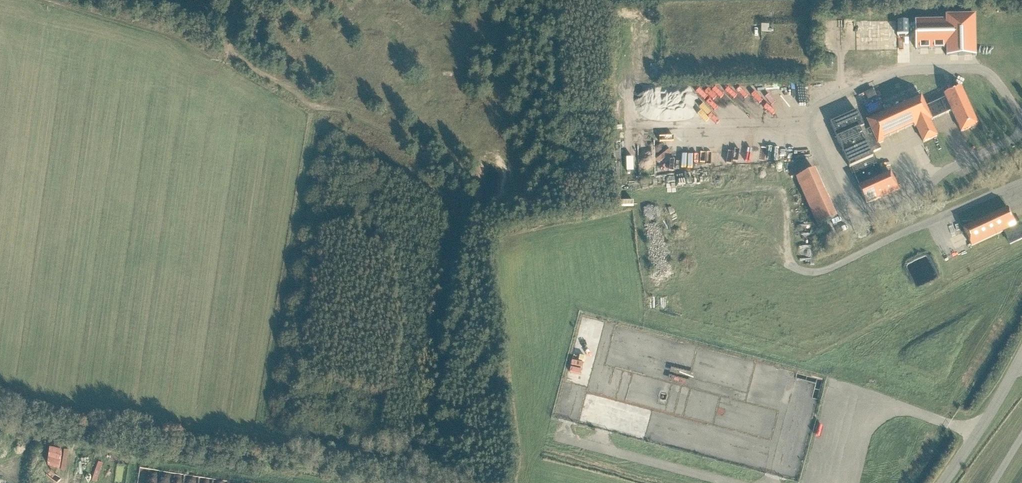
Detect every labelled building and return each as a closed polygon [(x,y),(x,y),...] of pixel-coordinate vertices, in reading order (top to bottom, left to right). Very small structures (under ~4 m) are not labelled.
[(946,21),(916,21),(916,50),(946,50),(947,57),(976,56),(975,16),(946,17),(946,21)] [(1014,26),(1021,26),(1021,17),(1014,17),(1014,26)] [(908,22),(895,23),(895,35),(908,35),(908,22)] [(769,25),(761,25),(761,33),(765,32),(769,32),(771,32),(771,29),(769,30),(769,25)] [(869,54),(872,38),(867,37),(864,53),(869,54)] [(746,94),(736,85),(732,89),(726,84),(722,88),(744,108),(748,103),(742,98),(746,94)] [(701,89),(694,96),(702,105),(714,92),(707,85),(702,90),(701,89)] [(978,125),(961,88),(944,95),(946,98),(926,107),(921,97),(868,121),(871,129),(866,131),(857,112),(831,124),(837,139),(850,168),(852,168),(860,186),(859,187),(867,204),(898,190),(891,172),(881,177),(871,154),(881,149),(879,144),(884,142),(883,139),(913,126),(914,128),(916,127),(923,143),(937,137),(930,121),(952,111),(961,132),(978,125)] [(873,90),(862,94),(865,103),(876,100),(873,90)] [(763,92),(760,96),(767,101),(770,98),(763,92)] [(703,118),(712,115),(708,104),(699,108),(703,118)] [(815,170),(795,179),(817,227),(837,218),(815,170)] [(1007,208),(963,228),(971,247),(1004,232),(1010,245),(1021,239),(1021,227),(1020,223),(1015,225),(1007,208)] [(835,237),(830,226),(825,228),(830,239),(835,237)] [(803,247),(815,246),(814,233),(802,234),(803,247)]
